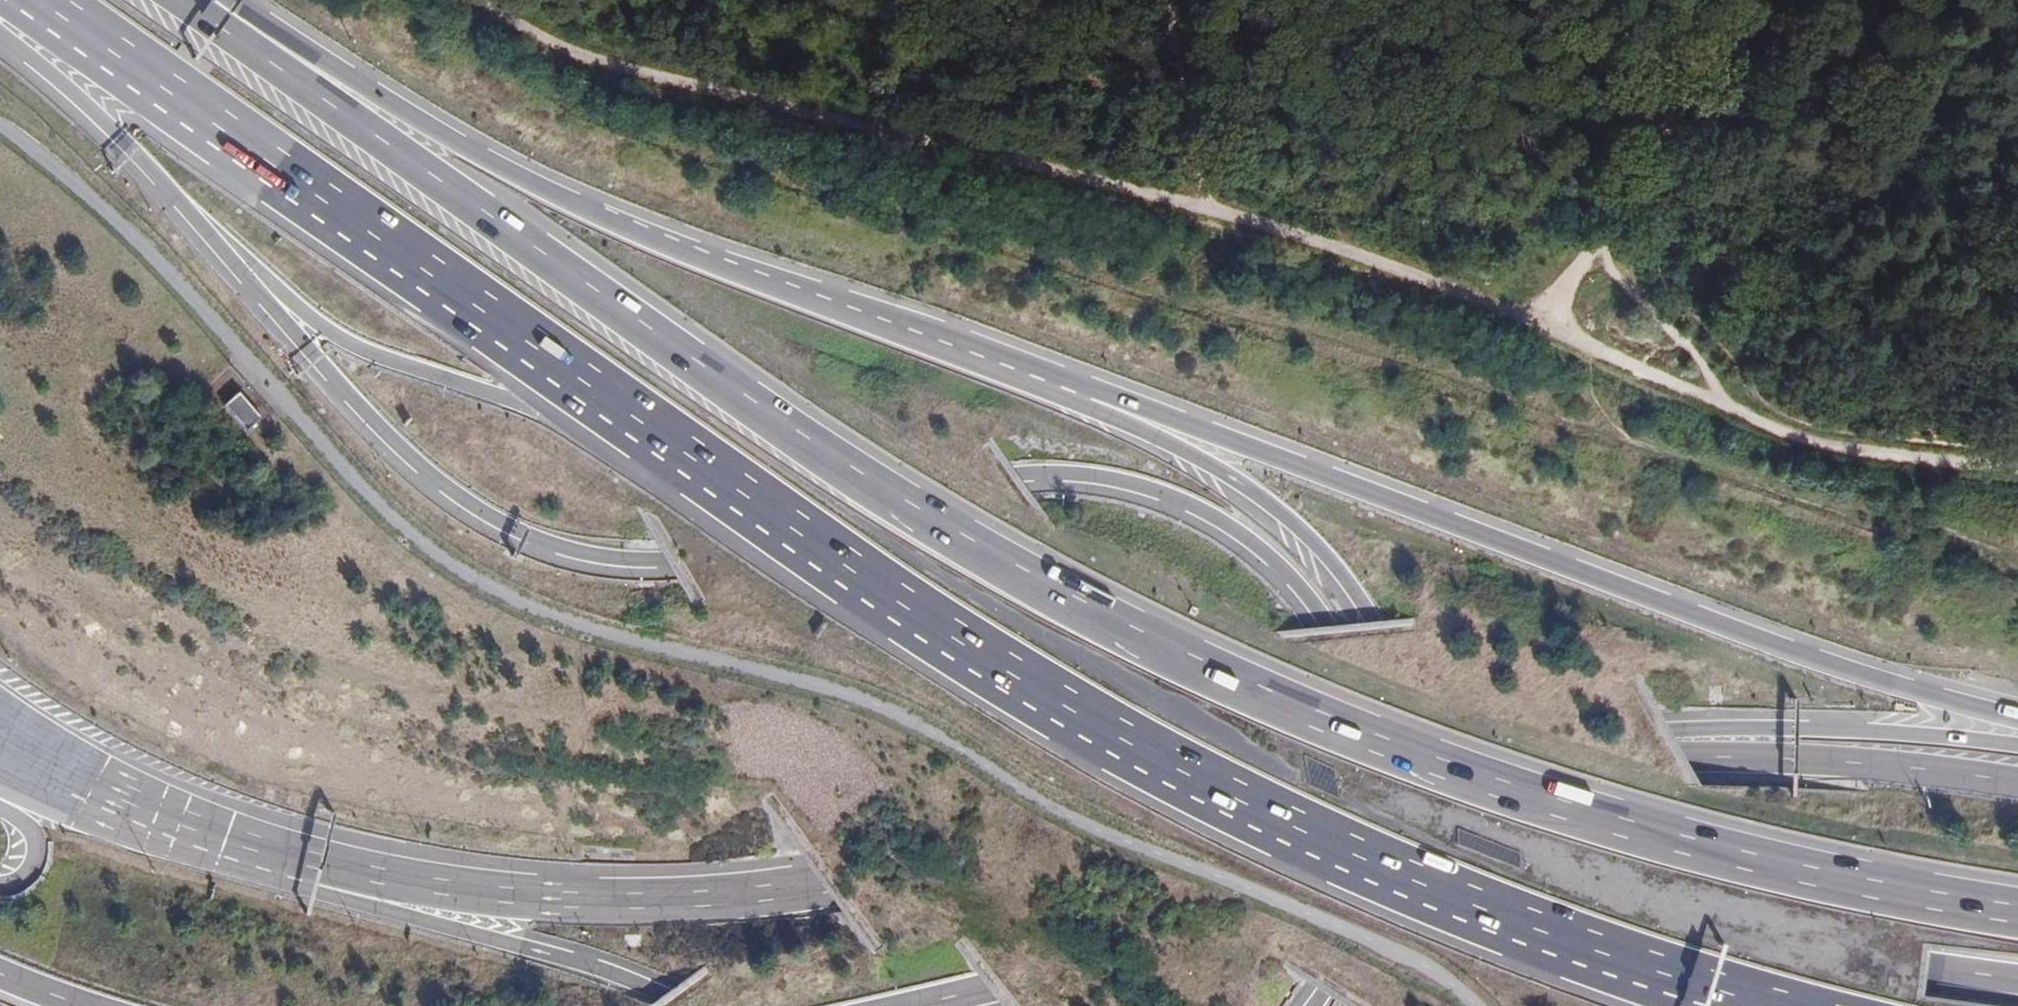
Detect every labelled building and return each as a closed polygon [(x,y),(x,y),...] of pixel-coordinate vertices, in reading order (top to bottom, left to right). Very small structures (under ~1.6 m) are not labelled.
[(220,405),(235,392),(217,372),(202,386),(220,405)] [(243,431),(259,417),(237,392),(221,407),(243,431)]
